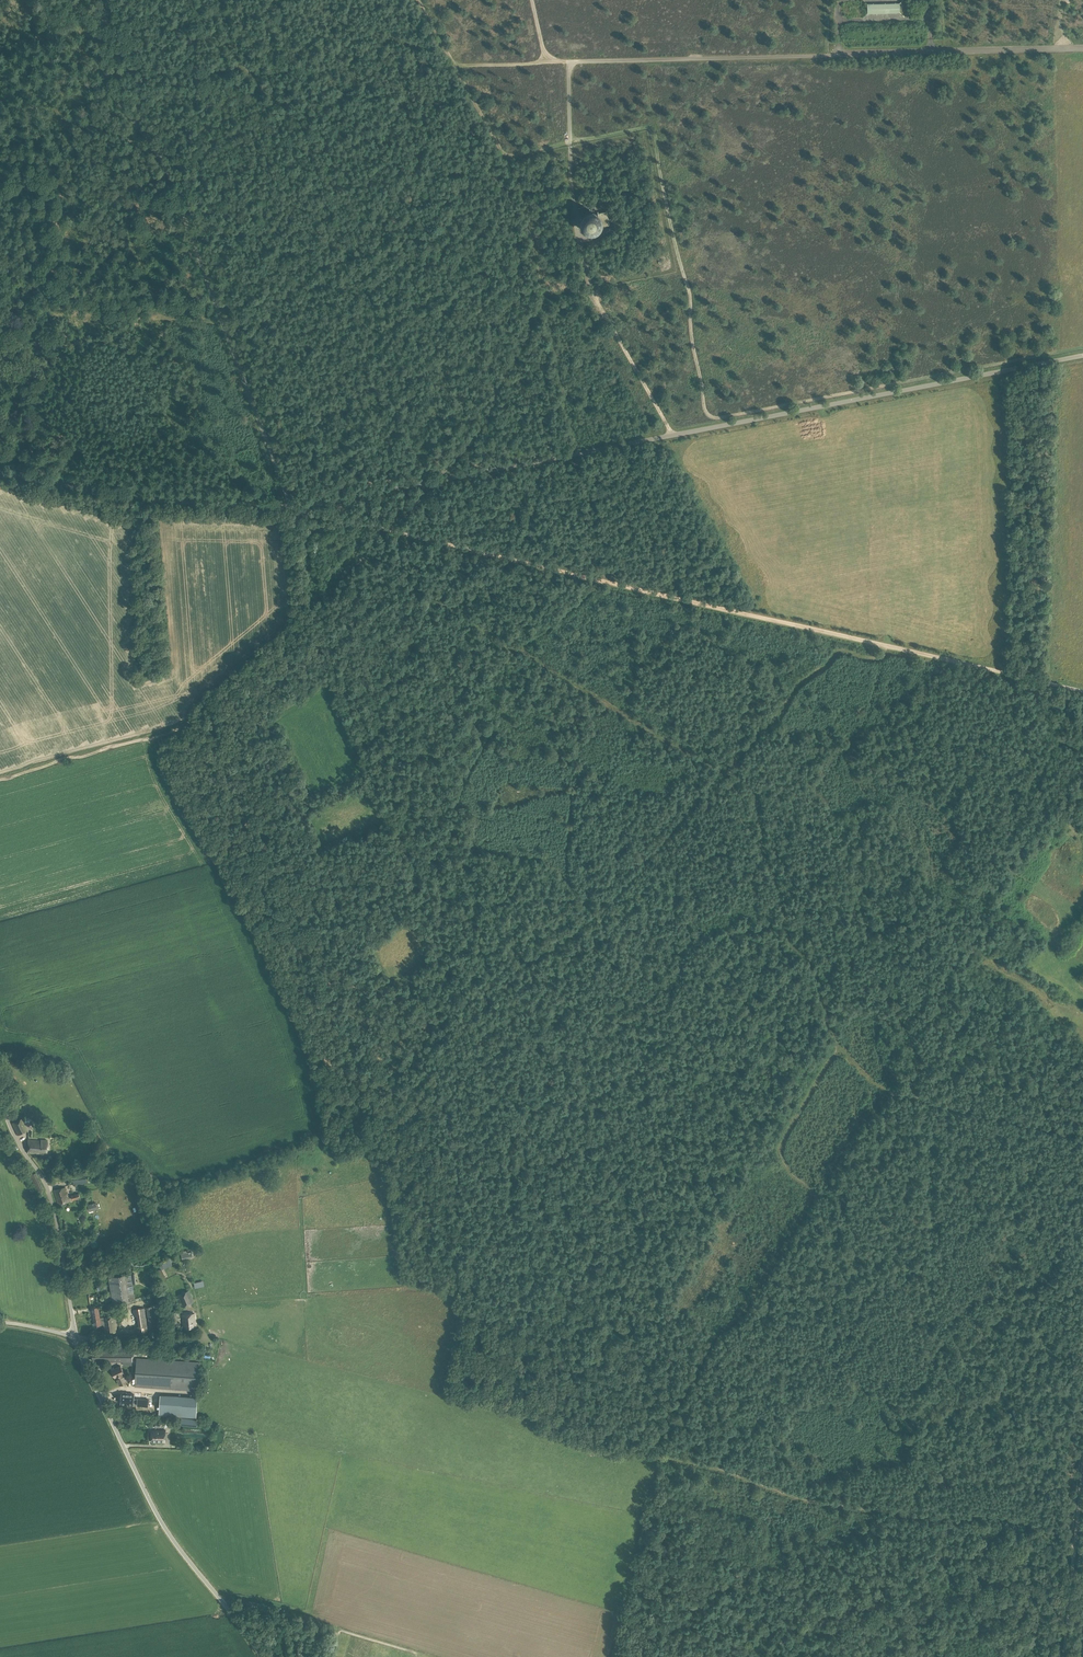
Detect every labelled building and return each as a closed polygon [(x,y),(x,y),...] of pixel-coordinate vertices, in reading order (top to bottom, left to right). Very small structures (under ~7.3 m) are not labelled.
[(900,13),(900,4),(867,4),(867,14),(900,13)] [(589,209),(588,206),(581,207),(583,214),(590,213),(589,211),(590,211),(590,209),(589,209)] [(586,232),(590,231),(592,231),(599,229),(599,228),(610,225),(607,211),(595,214),(595,215),(583,218),(586,232)] [(28,1130),(23,1118),(11,1123),(17,1135),(28,1130)] [(47,1140),(41,1140),(41,1141),(28,1140),(28,1153),(47,1154),(47,1140)] [(29,1175),(37,1192),(43,1189),(36,1172),(29,1175)] [(85,1172),(72,1174),(74,1185),(87,1183),(85,1172)] [(65,1187),(54,1190),(58,1204),(70,1201),(65,1187)] [(96,1202),(87,1205),(88,1206),(86,1207),(88,1211),(89,1210),(89,1212),(98,1209),(96,1202)] [(96,1240),(90,1243),(93,1249),(99,1246),(96,1240)] [(130,1255),(141,1251),(138,1242),(127,1247),(130,1255)] [(187,1249),(182,1250),(183,1253),(182,1253),(183,1258),(194,1255),(193,1250),(188,1252),(187,1249)] [(86,1269),(90,1277),(105,1270),(100,1261),(86,1269)] [(167,1279),(161,1268),(157,1271),(162,1282),(167,1279)] [(109,1277),(113,1303),(135,1300),(131,1274),(109,1277)] [(148,1285),(149,1294),(158,1293),(157,1284),(148,1285)] [(194,1302),(189,1290),(178,1295),(183,1307),(194,1302)] [(160,1303),(152,1304),(152,1306),(133,1309),(137,1333),(164,1329),(161,1305),(160,1305),(160,1303)] [(102,1324),(102,1318),(100,1318),(98,1307),(92,1308),(93,1315),(92,1315),(92,1320),(93,1320),(94,1325),(102,1324)] [(195,1313),(182,1315),(184,1330),(196,1329),(195,1313)] [(102,1318),(102,1324),(104,1324),(105,1333),(117,1331),(115,1316),(102,1318)] [(93,1362),(133,1362),(133,1350),(93,1349),(93,1362)] [(137,1358),(135,1387),(198,1391),(200,1362),(137,1358)] [(135,1395),(122,1394),(121,1405),(135,1406),(135,1404),(138,1404),(138,1407),(150,1408),(150,1400),(138,1400),(138,1401),(135,1401),(135,1395)] [(197,1411),(198,1398),(160,1395),(160,1409),(196,1411),(197,1411)] [(198,1419),(181,1418),(180,1425),(197,1427),(198,1419)] [(165,1442),(165,1430),(152,1430),(152,1442),(165,1442)]
